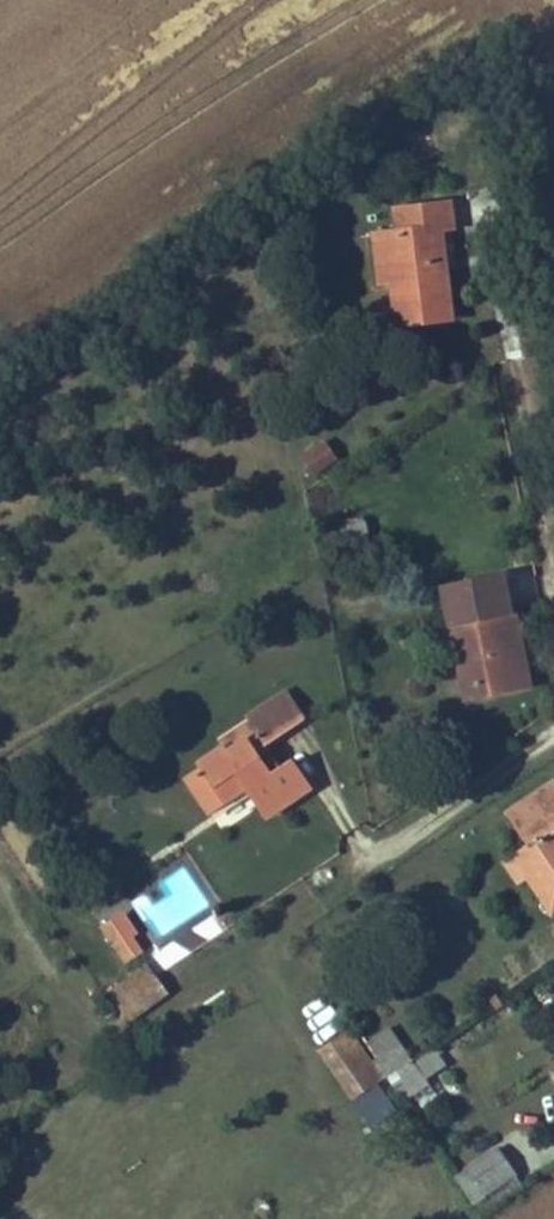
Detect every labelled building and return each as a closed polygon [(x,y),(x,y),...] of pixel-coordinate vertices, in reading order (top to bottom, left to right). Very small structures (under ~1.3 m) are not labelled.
[(380,255),(387,305),(393,342),(442,334),(434,287),(424,289),(419,247),(428,245),(441,243),(438,221),(387,229),(391,253),(380,255)] [(387,305),(380,255),(365,257),(371,307),(387,305)] [(299,455),(313,477),(340,460),(326,438),(299,455)] [(339,518),(339,535),(368,534),(368,518),(339,518)] [(449,610),(475,721),(546,706),(531,646),(525,648),(512,593),(449,610)] [(270,753),(239,775),(232,765),(208,781),(214,789),(196,803),(217,834),(257,807),(277,836),(320,807),(300,778),(287,786),(273,765),(313,737),(293,706),(256,733),(262,742),(270,753)] [(239,775),(270,753),(262,742),(232,765),(239,775)] [(542,871),(525,886),(553,920),(553,834),(528,854),(542,871)] [(148,952),(134,934),(112,950),(127,969),(148,952)] [(161,968),(148,952),(127,969),(139,985),(161,968)] [(158,1029),(148,1018),(134,1031),(144,1042),(158,1029)] [(374,1104),(342,1054),(313,1073),(345,1122),(374,1104)] [(406,1088),(382,1054),(368,1064),(392,1097),(406,1088)] [(418,1104),(406,1088),(392,1097),(404,1113),(418,1104)] [(515,1201),(497,1172),(461,1198),(474,1218),(488,1218),(515,1201)]
